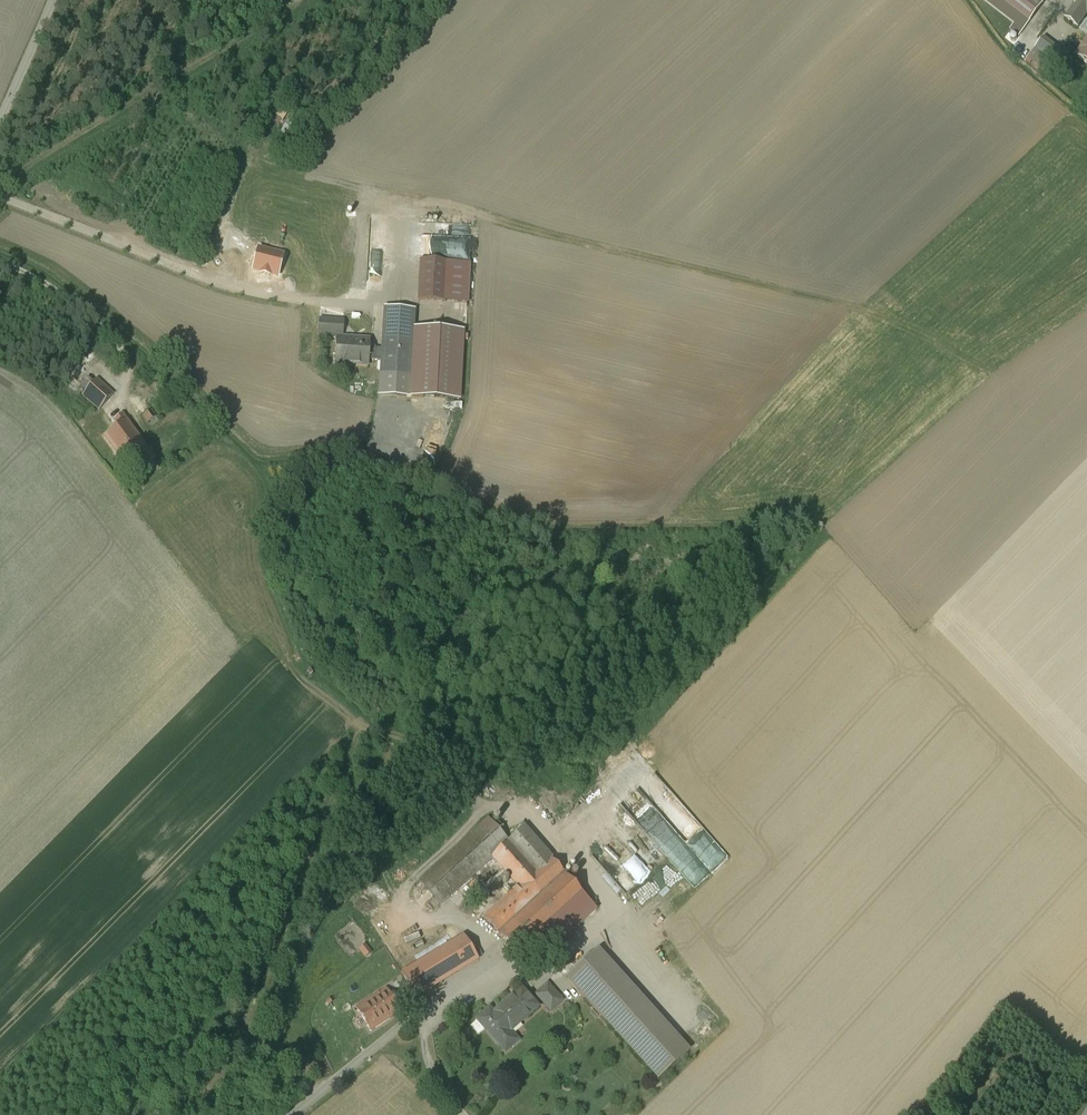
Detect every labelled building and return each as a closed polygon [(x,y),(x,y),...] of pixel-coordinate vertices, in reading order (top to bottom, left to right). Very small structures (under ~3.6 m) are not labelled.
[(1065,21),(1078,31),(1086,20),(1086,0),(1080,0),(1065,21)] [(1075,60),(1086,69),(1086,44),(1075,60)] [(471,264),(420,261),(418,301),(469,304),(471,264)] [(416,310),(383,308),(381,349),(369,349),(370,339),(343,337),(334,337),(332,367),(369,369),(369,364),(381,365),(381,374),(410,376),(413,376),(415,328),(416,310)] [(343,321),(319,320),(318,336),(334,337),(343,337),(343,321)] [(465,330),(415,328),(413,376),(410,376),(409,399),(461,401),(465,330)] [(116,393),(99,378),(83,396),(100,411),(116,393)] [(159,459),(126,411),(114,420),(120,429),(105,439),(125,468),(139,459),(146,468),(159,459)] [(524,893),(489,925),(522,960),(549,935),(564,951),(605,914),(531,833),(515,848),(494,825),(426,887),(450,913),(501,867),(524,893)] [(465,938),(403,975),(418,999),(480,963),(465,938)] [(605,952),(571,982),(662,1081),(695,1051),(605,952)] [(401,1015),(381,982),(353,999),(373,1032),(401,1015)] [(552,985),(538,997),(555,1017),(569,1005),(552,985)] [(544,1013),(525,990),(497,1013),(494,1010),(477,1024),(507,1060),(522,1048),(514,1038),(544,1013)]
